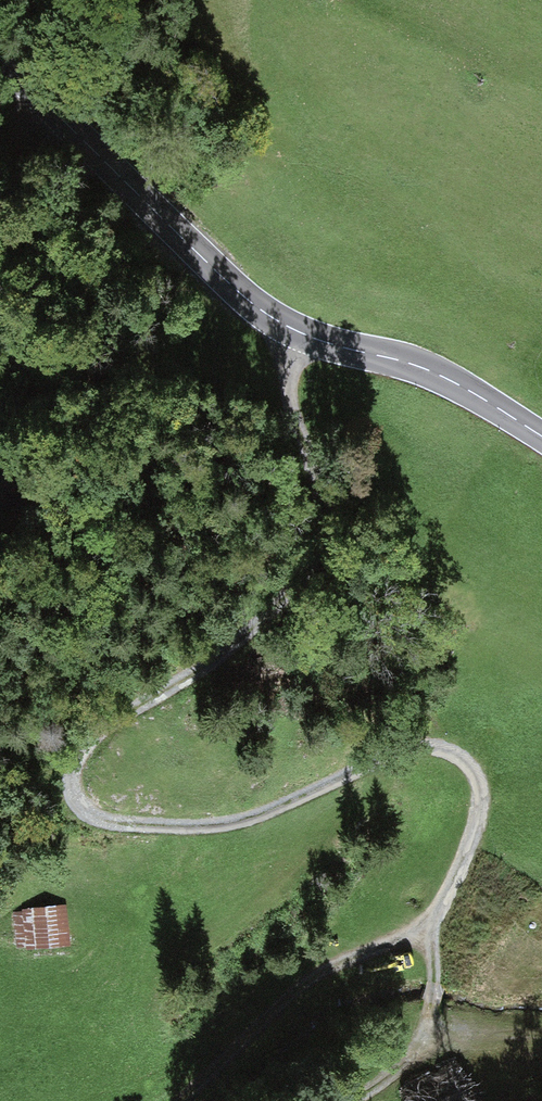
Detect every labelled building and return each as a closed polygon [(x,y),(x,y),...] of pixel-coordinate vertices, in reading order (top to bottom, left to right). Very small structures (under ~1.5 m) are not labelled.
[(14,912),(16,945),(67,942),(64,907),(14,912)]
